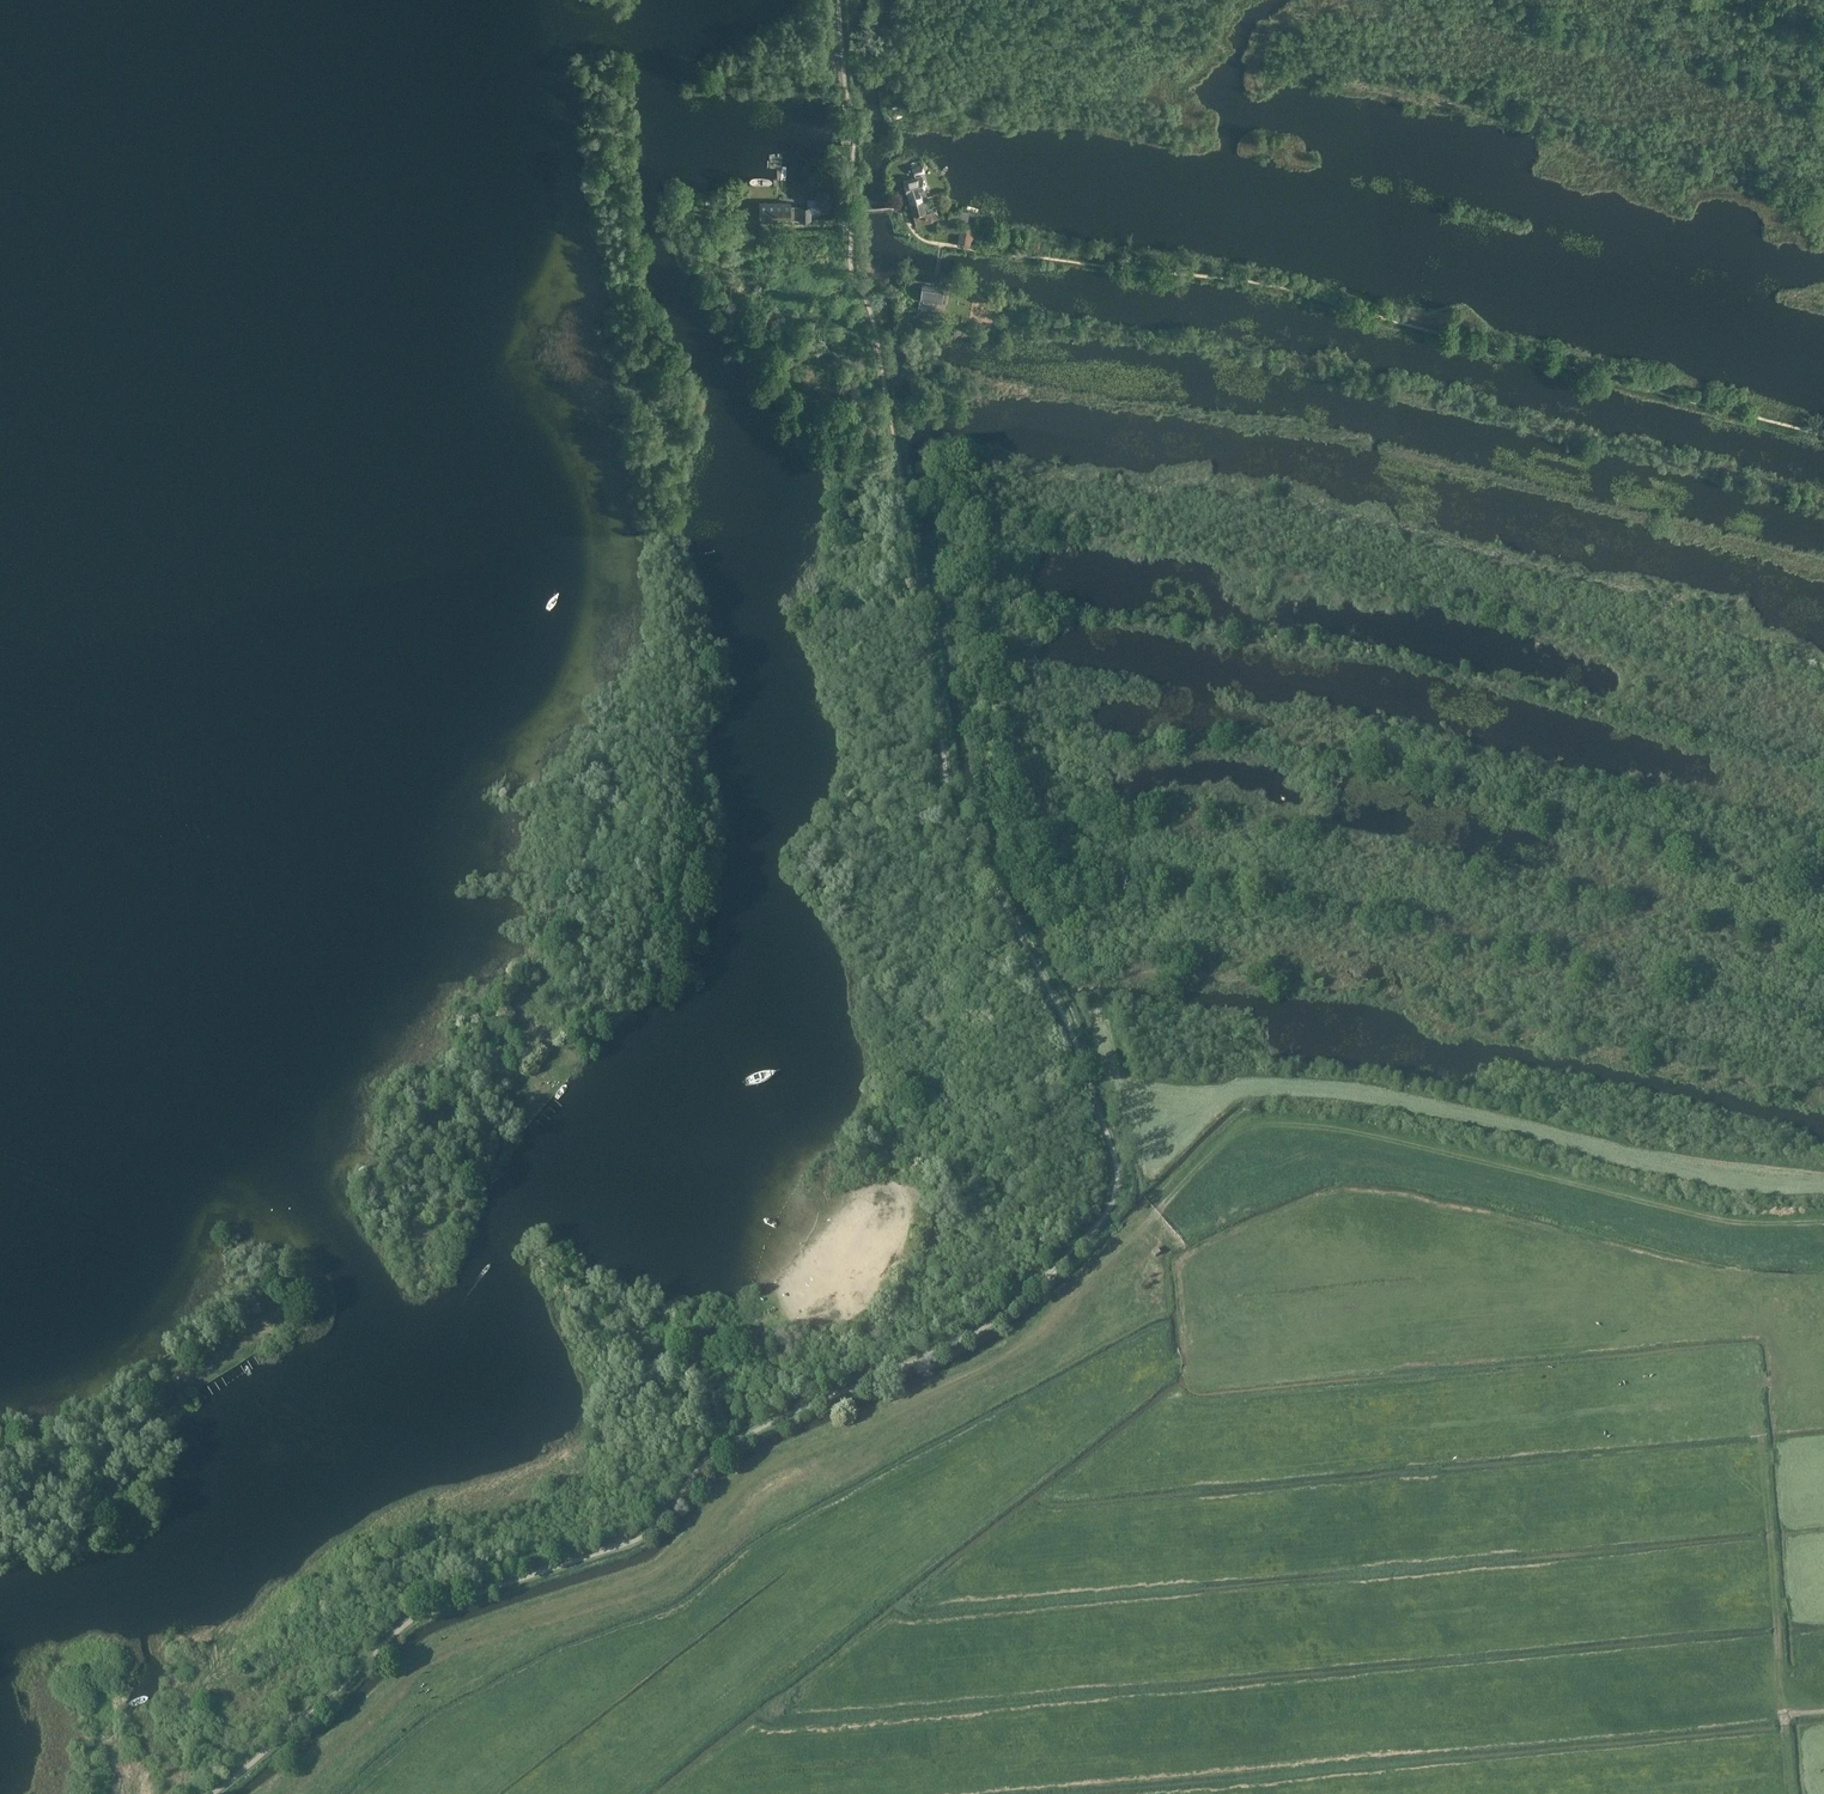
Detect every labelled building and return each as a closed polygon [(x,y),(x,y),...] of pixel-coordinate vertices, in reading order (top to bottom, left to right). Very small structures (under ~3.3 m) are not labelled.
[(922,164),(913,167),(915,173),(924,171),(922,164)] [(911,203),(928,198),(921,176),(905,181),(911,203)] [(831,207),(831,192),(816,192),(816,198),(808,198),(808,205),(792,205),(792,203),(760,203),(760,220),(811,220),(811,212),(820,212),(821,207),(831,207)] [(930,208),(928,198),(911,203),(917,225),(934,220),(933,219),(938,217),(940,223),(937,224),(937,231),(947,231),(947,225),(948,224),(950,224),(949,216),(941,217),(940,213),(938,214),(936,209),(934,210),(933,207),(930,208)] [(947,225),(947,231),(960,233),(958,244),(970,245),(972,227),(950,224),(948,224),(947,225)] [(942,296),(943,288),(923,285),(922,290),(913,288),(910,306),(919,308),(917,316),(932,319),(936,300),(945,302),(946,297),(942,296)] [(1157,1247),(1152,1251),(1155,1256),(1161,1253),(1157,1247)]
